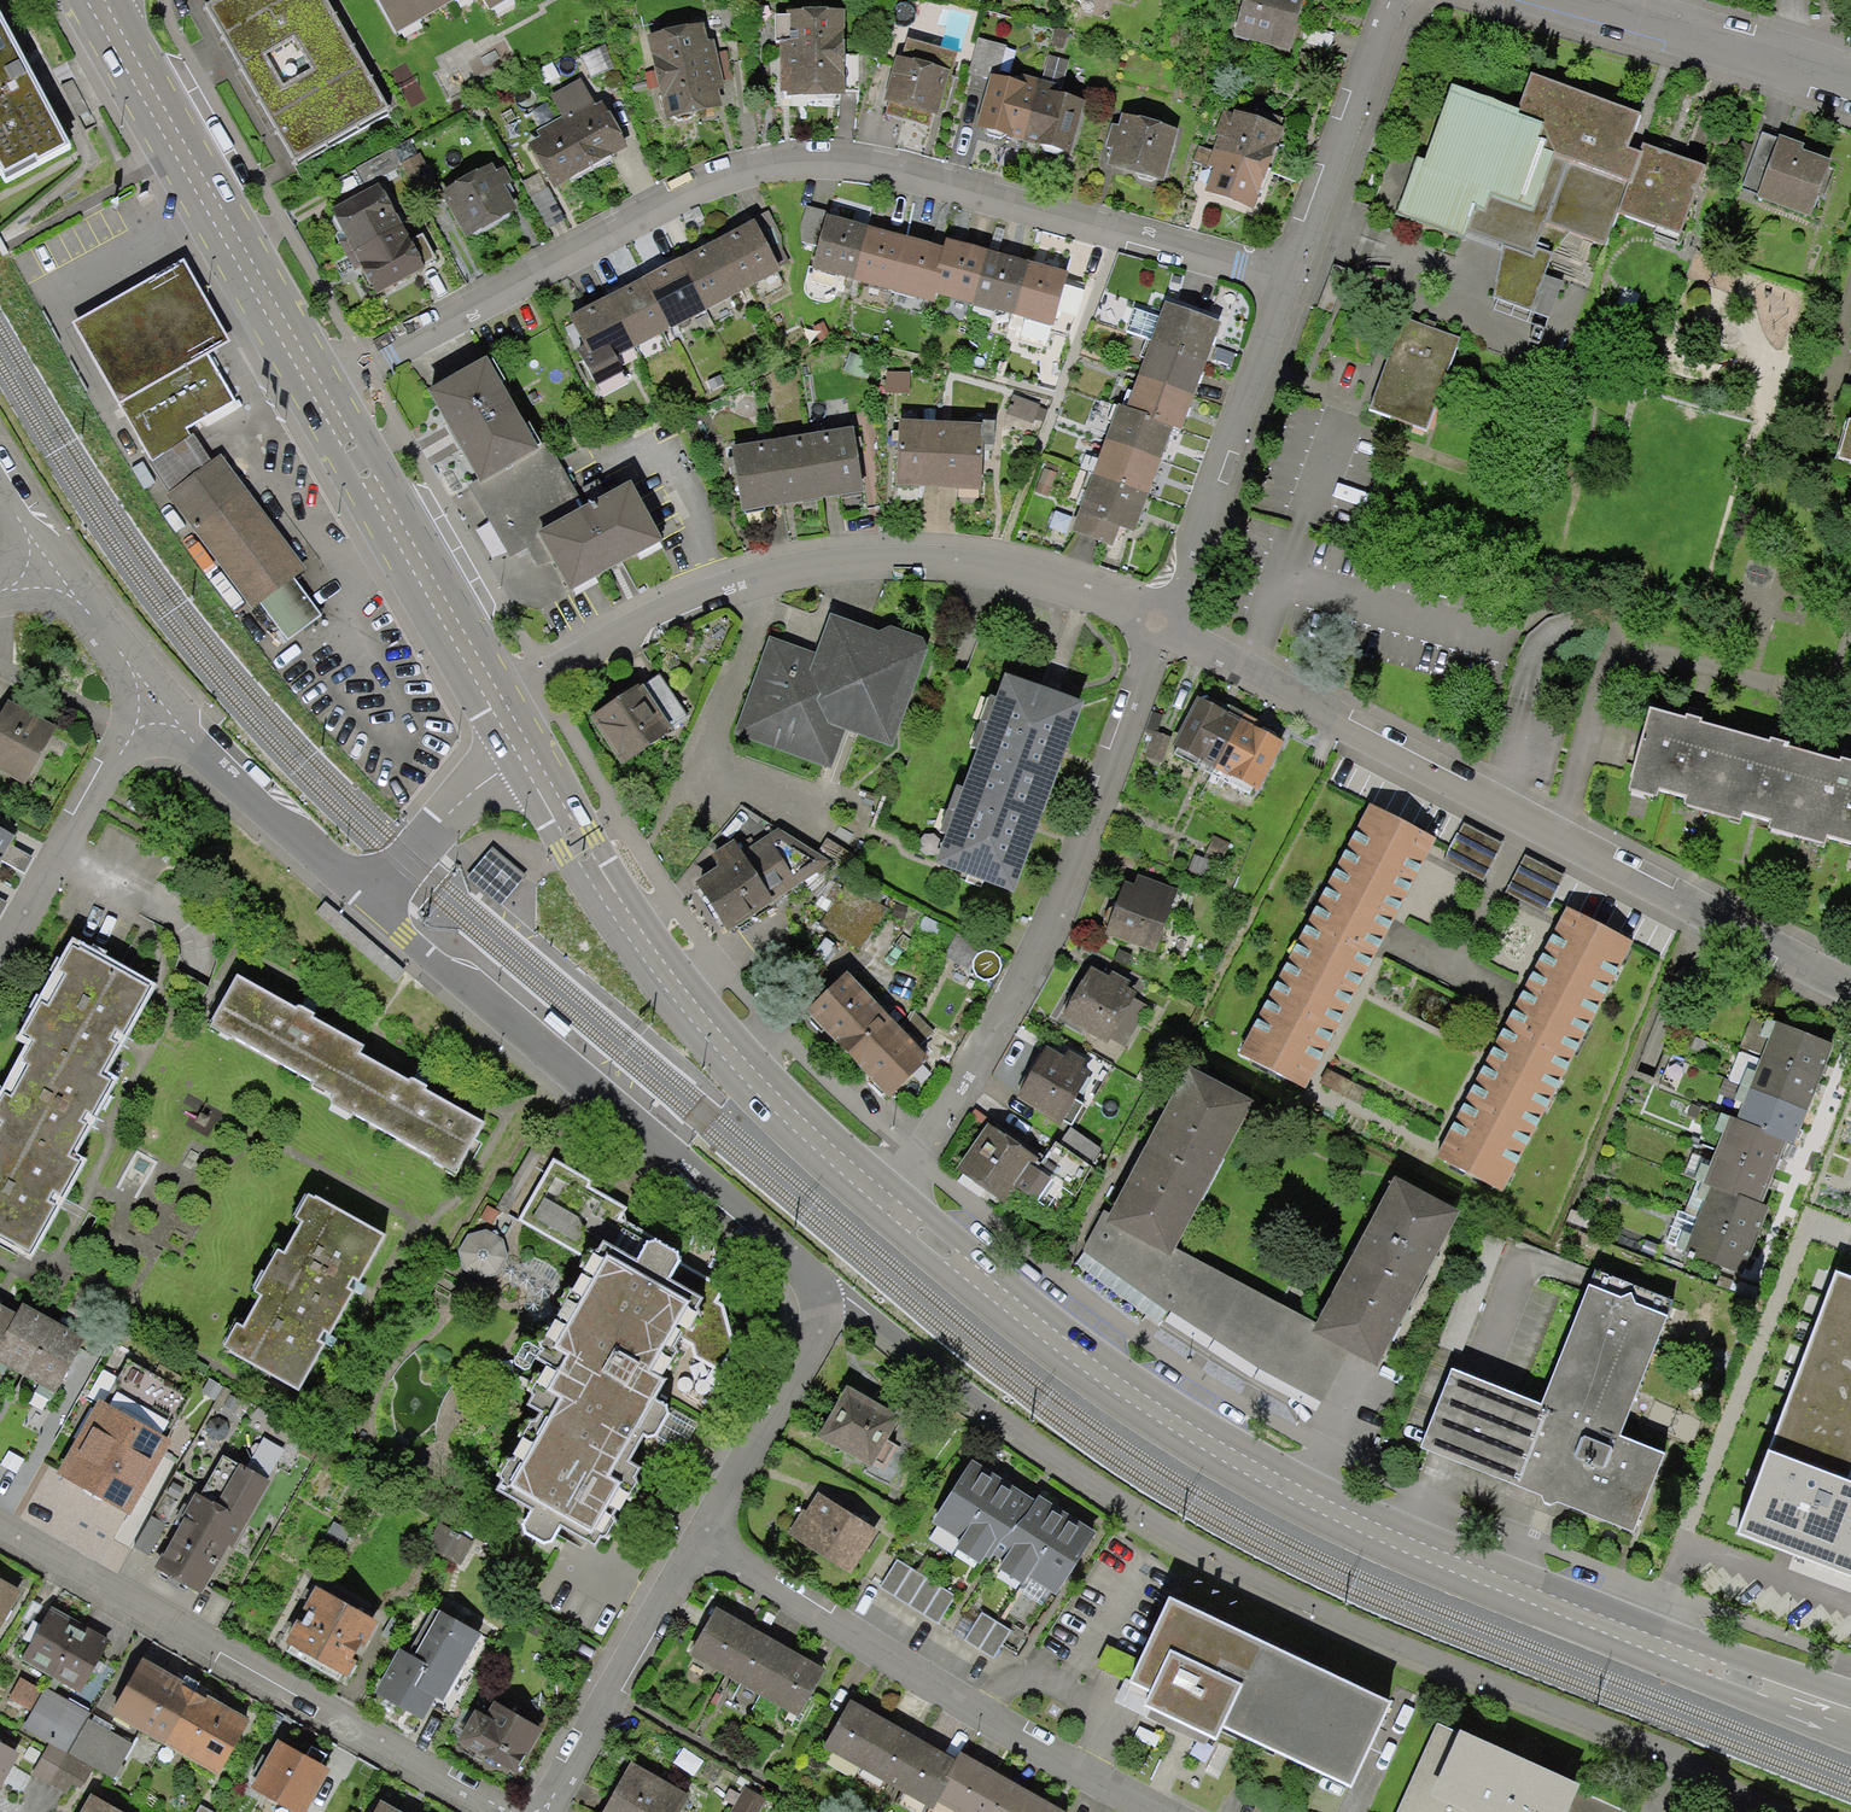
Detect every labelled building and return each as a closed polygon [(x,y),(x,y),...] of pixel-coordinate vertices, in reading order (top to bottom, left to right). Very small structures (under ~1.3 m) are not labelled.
[(197,9),(288,168),(380,116),(313,0),(214,0),(197,9)] [(386,42),(464,0),(363,0),(386,42)] [(485,22),(523,0),(472,0),(485,22)] [(1230,40),(1290,59),(1293,48),(1324,57),(1330,39),(1295,29),(1304,0),(1242,0),(1230,40)] [(844,8),(787,9),(787,14),(774,14),(775,40),(779,40),(780,91),(786,91),(786,95),(845,94),(844,8)] [(3,183),(69,148),(0,19),(0,177),(3,183)] [(704,21),(646,33),(664,118),(722,106),(717,85),(725,84),(715,37),(708,39),(704,21)] [(1068,37),(1050,31),(1045,48),(1063,54),(1068,37)] [(1007,50),(977,41),(967,77),(989,83),(975,134),(1065,159),(1079,106),(1057,100),(1066,66),(1047,60),(1040,85),(1019,79),(1006,88),(997,85),(1007,50)] [(604,46),(579,57),(590,81),(615,70),(604,46)] [(904,48),(899,62),(891,60),(879,105),(903,117),(915,121),(942,118),(952,81),(942,78),(948,61),(904,48)] [(1682,232),(1704,168),(1671,156),(1645,146),(1639,154),(1629,149),(1640,115),(1530,77),(1518,113),(1451,86),(1425,161),(1417,158),(1397,214),(1463,240),(1470,228),(1487,235),(1504,241),(1493,298),(1548,320),(1561,283),(1545,277),(1552,258),(1532,251),(1542,226),(1575,237),(1602,247),(1618,211),(1682,232)] [(74,82),(61,89),(83,132),(96,125),(74,82)] [(537,138),(525,144),(547,189),(621,153),(586,84),(551,101),(560,119),(534,132),(537,138)] [(1284,126),(1235,108),(1233,113),(1223,110),(1215,132),(1218,133),(1212,150),(1198,145),(1193,161),(1213,168),(1205,191),(1254,208),(1284,126)] [(1176,135),(1118,118),(1114,130),(1107,128),(1101,150),(1110,153),(1105,171),(1161,187),(1176,135)] [(1755,147),(1741,142),(1736,156),(1751,161),(1740,191),(1754,196),(1752,202),(1810,223),(1830,169),(1799,157),(1803,147),(1761,132),(1755,147)] [(356,168),(365,185),(400,167),(391,150),(356,168)] [(419,154),(401,163),(419,198),(434,190),(460,241),(514,214),(502,189),(508,186),(499,169),(491,173),(487,166),(438,191),(419,154)] [(379,182),(331,210),(346,237),(338,242),(346,255),(402,223),(379,182)] [(549,191),(531,200),(552,242),(570,233),(549,191)] [(592,312),(573,322),(586,349),(581,353),(599,394),(626,382),(612,352),(778,270),(770,257),(782,253),(781,238),(769,216),(735,235),(699,254),(663,273),(628,292),(592,312)] [(852,224),(830,217),(815,266),(934,302),(937,292),(1051,327),(1066,279),(1046,273),(1005,260),(966,248),(946,242),(943,252),(924,246),(889,235),(852,224)] [(426,266),(402,223),(346,255),(355,270),(359,267),(374,295),(426,266)] [(119,403),(208,353),(229,341),(183,260),(72,322),(119,403)] [(1217,325),(1167,307),(1130,412),(1120,408),(1076,533),(1107,544),(1114,527),(1132,533),(1140,510),(1151,477),(1164,443),(1170,426),(1180,430),(1187,412),(1199,378),(1211,344),(1217,325)] [(1460,339),(1403,318),(1387,362),(1370,409),(1428,430),(1460,339)] [(212,460),(195,434),(190,435),(186,428),(237,400),(208,353),(119,403),(152,460),(148,462),(167,492),(212,460)] [(477,357),(410,395),(467,495),(534,458),(477,357)] [(908,376),(887,377),(887,399),(909,398),(908,376)] [(1037,409),(1009,397),(1002,416),(1029,427),(1037,409)] [(1848,419),(1838,458),(1850,462),(1850,419),(1848,419)] [(996,429),(898,426),(897,484),(920,485),(959,486),(979,487),(981,447),(996,447),(996,429)] [(852,435),(732,453),(741,511),(766,507),(803,502),(838,497),(861,493),(852,435)] [(534,458),(467,495),(523,597),(553,608),(659,551),(623,484),(581,507),(550,449),(534,458)] [(304,569),(220,454),(212,460),(167,492),(253,609),(262,602),(288,638),(320,615),(292,577),(304,569)] [(1058,477),(1042,471),(1032,497),(1048,502),(1058,477)] [(820,661),(773,645),(741,734),(827,764),(837,736),(841,727),(889,745),(922,655),(921,647),(916,643),(891,633),(889,642),(860,632),(841,624),(831,627),(820,661)] [(1081,700),(1004,673),(996,695),(990,693),(971,745),(977,747),(963,786),(956,784),(940,830),(948,832),(937,865),(1013,892),(1081,700)] [(658,679),(588,721),(617,769),(687,726),(658,679)] [(1199,696),(1174,746),(1215,767),(1243,712),(1230,705),(1227,711),(1199,696)] [(20,786),(49,732),(1,707),(0,709),(0,775),(20,786)] [(1649,709),(1629,782),(1850,842),(1850,764),(1848,764),(1778,744),(1693,721),(1649,709)] [(1243,712),(1215,767),(1259,789),(1284,739),(1254,724),(1257,718),(1243,712)] [(1171,737),(1152,731),(1146,754),(1164,759),(1171,737)] [(1236,1062),(1300,1096),(1431,844),(1367,810),(1236,1062)] [(818,931),(858,952),(891,903),(740,811),(719,834),(728,846),(678,885),(724,938),(802,886),(816,903),(812,909),(827,919),(818,931)] [(1502,848),(1461,828),(1444,863),(1484,884),(1502,848)] [(825,836),(818,846),(849,867),(856,857),(825,836)] [(1230,846),(1211,838),(1201,861),(1193,858),(1187,872),(1214,883),(1230,846)] [(523,875),(492,847),(468,873),(500,902),(523,875)] [(1562,881),(1523,862),(1505,899),(1545,918),(1562,881)] [(1096,938),(1145,956),(1167,899),(1118,880),(1096,938)] [(1435,1160),(1501,1193),(1628,944),(1562,911),(1435,1160)] [(947,933),(919,919),(910,936),(938,950),(947,933)] [(984,952),(955,937),(936,970),(965,984),(984,952)] [(80,956),(66,981),(75,986),(59,1014),(47,1008),(28,1042),(45,1051),(34,1072),(45,1078),(25,1112),(15,1107),(4,1126),(12,1130),(0,1152),(0,1168),(4,1170),(0,1176),(0,1245),(39,1266),(67,1217),(53,1209),(57,1202),(68,1208),(87,1173),(74,1166),(90,1137),(79,1130),(87,1116),(97,1122),(114,1092),(100,1085),(116,1057),(105,1051),(117,1031),(130,1039),(154,997),(80,956)] [(1103,980),(1085,971),(1058,1021),(1125,1056),(1148,1010),(1121,996),(1126,986),(1105,975),(1103,980)] [(880,1083),(892,1095),(928,1059),(847,976),(810,1013),(824,1027),(851,1054),(880,1083)] [(303,1022),(246,991),(222,1037),(342,1102),(332,1121),(355,1133),(360,1124),(462,1179),(487,1132),(432,1102),(436,1095),(421,1087),(418,1093),(365,1065),(370,1056),(321,1030),(325,1023),(308,1013),(303,1022)] [(1832,1046),(1780,1024),(1740,1118),(1732,1115),(1703,1183),(1712,1187),(1685,1250),(1742,1274),(1750,1257),(1763,1225),(1773,1202),(1762,1197),(1766,1186),(1778,1159),(1786,1140),(1791,1143),(1798,1126),(1812,1095),(1826,1061),(1832,1046)] [(1012,1099),(1070,1134),(1088,1105),(1075,1098),(1089,1076),(1077,1069),(1082,1061),(1067,1052),(1062,1062),(1042,1050),(1012,1099)] [(1115,1218),(1167,1246),(1243,1105),(1192,1077),(1168,1122),(1138,1176),(1115,1218)] [(985,1122),(949,1174),(995,1210),(1006,1195),(1049,1225),(1070,1193),(1076,1196),(1102,1152),(1070,1134),(1043,1160),(985,1122)] [(587,1182),(549,1160),(512,1226),(590,1270),(623,1211),(583,1189),(587,1182)] [(1322,1330),(1350,1345),(1376,1358),(1399,1314),(1427,1261),(1450,1216),(1396,1188),(1322,1330)] [(387,1242),(312,1200),(297,1226),(307,1232),(291,1259),(281,1254),(256,1300),(265,1306),(250,1332),(237,1325),(221,1354),(301,1399),(325,1354),(313,1348),(322,1332),(331,1338),(353,1299),(345,1295),(355,1277),(364,1283),(387,1242)] [(1350,1345),(1322,1330),(1167,1246),(1115,1218),(1106,1214),(1086,1247),(1205,1328),(1321,1399),(1350,1345)] [(709,1313),(620,1259),(555,1366),(574,1377),(557,1405),(579,1419),(529,1501),(613,1551),(643,1502),(627,1492),(682,1399),(664,1389),(709,1313)] [(1836,1271),(1767,1449),(1850,1481),(1850,1479),(1850,1277),(1836,1271)] [(1442,1362),(1413,1439),(1441,1450),(1623,1524),(1655,1447),(1610,1427),(1660,1310),(1627,1296),(1623,1285),(1614,1291),(1582,1279),(1535,1396),(1477,1375),(1442,1362)] [(0,1343),(0,1364),(59,1397),(89,1344),(21,1306),(14,1318),(0,1343)] [(14,1318),(0,1310),(0,1343),(14,1318)] [(127,1351),(106,1388),(155,1416),(177,1379),(127,1351)] [(842,1389),(811,1442),(865,1474),(896,1421),(842,1389)] [(251,1471),(206,1446),(179,1493),(225,1518),(251,1471)] [(1767,1449),(1736,1533),(1850,1577),(1850,1482),(1850,1481),(1767,1449)] [(1088,1528),(965,1456),(921,1530),(1044,1602),(1088,1528)] [(46,1503),(92,1530),(117,1486),(71,1460),(46,1503)] [(849,1568),(872,1532),(812,1494),(789,1530),(849,1568)] [(210,1535),(172,1513),(144,1561),(182,1584),(210,1535)] [(0,1583),(0,1631),(21,1596),(0,1583)] [(279,1644),(338,1677),(367,1624),(308,1591),(279,1644)] [(466,1623),(423,1599),(395,1650),(429,1669),(437,1674),(466,1623)] [(76,1691),(103,1643),(44,1609),(17,1657),(76,1691)] [(1405,1712),(1179,1609),(1139,1697),(1164,1709),(1156,1727),(1236,1764),(1243,1747),(1364,1803),(1405,1712)] [(790,1714),(815,1672),(711,1610),(686,1653),(790,1714)] [(429,1669),(385,1645),(361,1689),(405,1713),(429,1669)] [(239,1720),(134,1660),(104,1712),(209,1772),(239,1720)] [(537,1723),(484,1690),(451,1744),(504,1776),(537,1723)] [(930,1800),(952,1763),(848,1702),(820,1749),(924,1810),(930,1800)] [(1426,1722),(1387,1811),(1570,1811),(1580,1789),(1426,1722)] [(273,1741),(248,1784),(293,1810),(318,1767),(273,1741)] [(957,1755),(952,1763),(930,1800),(951,1811),(1053,1811),(957,1755)] [(625,1765),(598,1811),(670,1811),(679,1796),(625,1765)] [(87,1797),(79,1811),(113,1811),(87,1797)] [(372,1799),(365,1811),(395,1811),(372,1799)]
